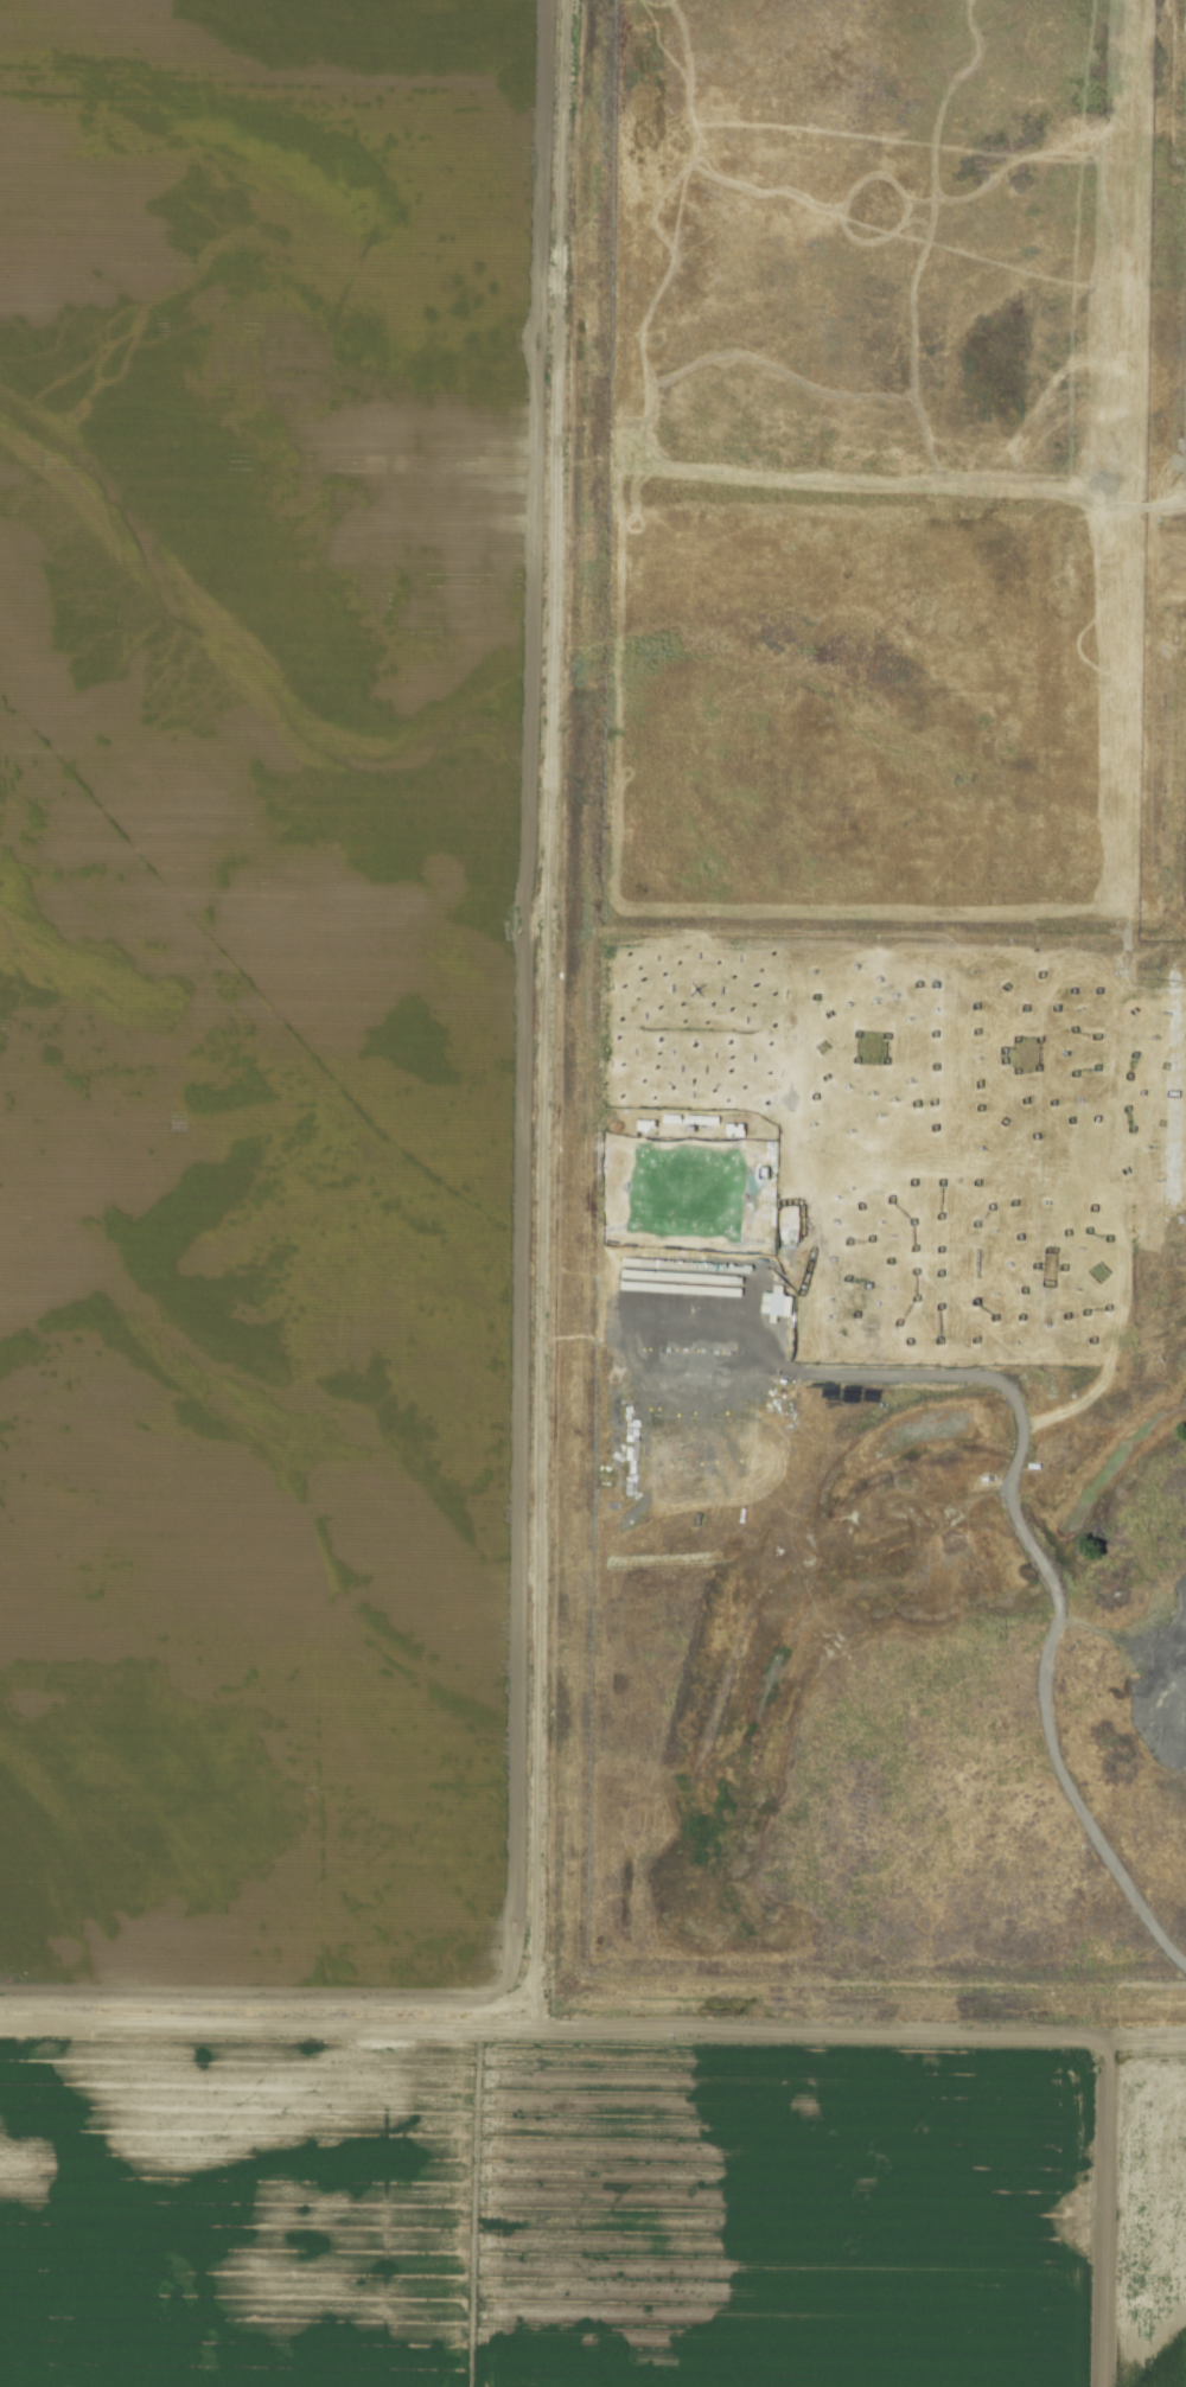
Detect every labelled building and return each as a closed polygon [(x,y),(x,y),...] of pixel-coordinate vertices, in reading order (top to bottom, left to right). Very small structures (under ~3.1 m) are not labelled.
[(772,1293),(770,1314),(783,1315),(784,1294),(772,1293)]
